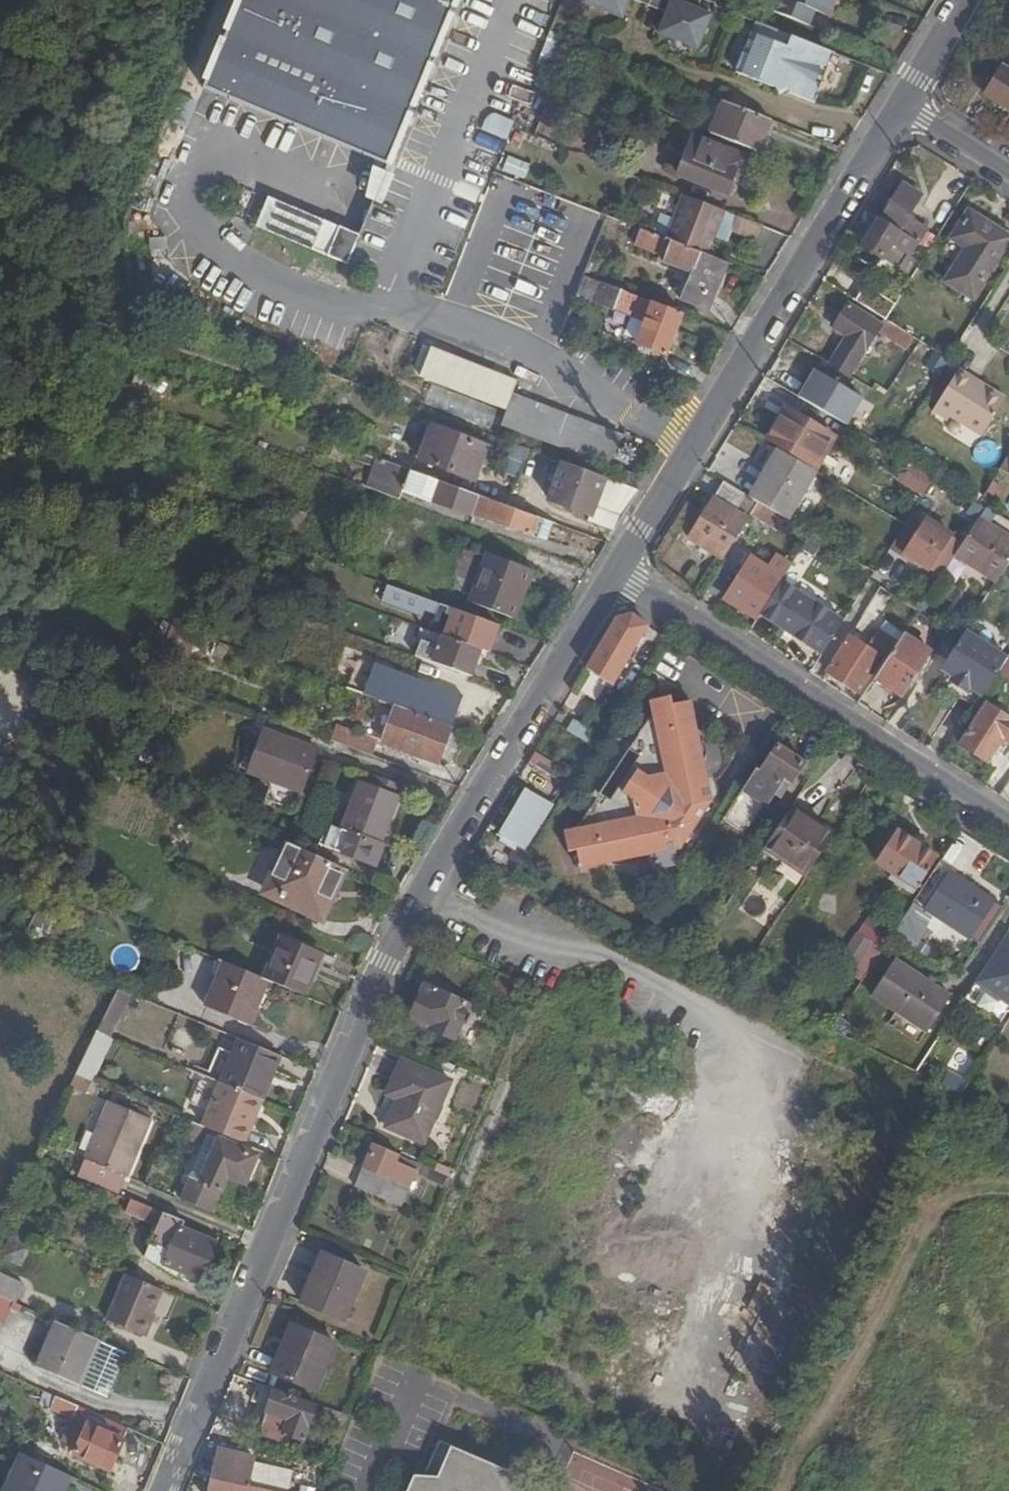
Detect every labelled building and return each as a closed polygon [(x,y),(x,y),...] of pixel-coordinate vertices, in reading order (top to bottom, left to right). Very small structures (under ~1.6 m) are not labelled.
[(11,0),(0,0),(0,19),(11,0)] [(232,90),(393,155),(457,0),(239,0),(202,89),(228,99),(232,90)] [(699,0),(583,0),(581,5),(619,21),(627,0),(665,16),(657,35),(695,50),(708,16),(695,10),(699,0)] [(834,0),(776,0),(771,12),(807,27),(813,13),(827,18),(834,0)] [(813,106),(834,57),(755,24),(734,74),(774,89),(777,96),(786,92),(788,96),(813,106)] [(556,74),(560,65),(550,61),(559,37),(548,33),(534,66),(556,74)] [(1007,71),(1001,66),(984,93),(1008,108),(1008,68),(1007,71)] [(232,90),(228,99),(389,165),(393,155),(232,90)] [(757,154),(770,123),(722,104),(709,135),(757,154)] [(505,141),(512,121),(487,111),(479,131),(505,141)] [(513,133),(509,146),(517,149),(521,136),(513,133)] [(677,176),(726,195),(734,175),(739,177),(746,160),(692,139),(677,176)] [(500,169),(522,177),(527,163),(505,155),(500,169)] [(394,176),(376,168),(366,197),(380,203),(394,176)] [(734,175),(726,195),(731,197),(739,177),(734,175)] [(899,230),(917,240),(923,228),(907,217),(921,193),(900,180),(878,217),(899,230)] [(268,197),(255,227),(327,257),(339,227),(268,197)] [(719,232),(726,214),(687,200),(671,244),(704,256),(715,230),(719,232)] [(1008,237),(968,210),(952,235),(967,245),(946,279),(972,295),(1008,237)] [(167,253),(169,217),(145,215),(143,247),(130,246),(129,261),(147,262),(147,252),(167,253)] [(899,230),(878,217),(861,244),(882,258),(884,255),(895,261),(902,249),(891,242),(899,230)] [(735,218),(730,232),(756,243),(762,228),(735,218)] [(339,227),(327,257),(347,265),(360,236),(339,227)] [(937,236),(923,228),(917,240),(930,248),(937,236)] [(706,310),(724,264),(704,256),(671,244),(639,232),(635,246),(665,257),(664,262),(691,273),(681,301),(706,310)] [(600,286),(583,280),(577,295),(593,301),(600,286)] [(600,286),(593,301),(631,316),(633,312),(638,300),(600,286)] [(893,305),(870,290),(862,302),(886,318),(893,305)] [(651,305),(638,300),(633,312),(638,318),(646,317),(651,305)] [(913,336),(887,319),(884,317),(880,323),(847,302),(833,325),(847,334),(836,352),(830,362),(849,374),(877,329),(906,348),(913,336)] [(666,354),(680,316),(651,305),(646,317),(636,344),(666,354)] [(948,357),(953,349),(943,343),(937,350),(948,357)] [(516,380),(421,345),(410,374),(504,413),(511,394),(516,380)] [(836,352),(831,350),(825,360),(830,362),(836,352)] [(981,437),(1006,397),(959,368),(931,412),(947,422),(949,418),(981,437)] [(816,370),(799,396),(845,424),(861,398),(816,370)] [(154,377),(136,371),(129,387),(147,394),(154,377)] [(620,435),(512,394),(499,425),(608,466),(620,435)] [(206,399),(195,396),(192,407),(203,410),(206,399)] [(830,435),(784,407),(766,437),(799,457),(811,465),(825,444),(830,435)] [(486,448),(430,427),(419,459),(474,479),(486,448)] [(816,470),(778,448),(749,496),(757,501),(787,518),(787,519),(816,470)] [(528,536),(536,517),(376,458),(369,480),(402,491),(411,494),(528,536)] [(638,492),(635,490),(563,462),(548,500),(591,516),(589,522),(613,531),(638,492)] [(934,477),(912,464),(902,480),(924,493),(934,477)] [(634,487),(639,476),(627,471),(623,471),(619,480),(634,487)] [(924,493),(905,524),(955,555),(978,519),(985,508),(977,503),(953,489),(934,477),(924,493)] [(398,499),(402,491),(369,480),(366,487),(398,499)] [(689,538),(723,558),(738,534),(748,516),(736,509),(745,493),(723,480),(689,538)] [(749,496),(745,493),(736,509),(748,516),(751,512),(752,511),(757,501),(749,496)] [(787,518),(757,501),(752,511),(751,512),(780,530),(787,518)] [(1001,518),(994,529),(1008,539),(1008,523),(1001,518)] [(978,519),(955,555),(995,580),(1008,559),(1008,539),(994,529),(978,519)] [(530,572),(486,555),(469,602),(513,619),(530,572)] [(786,561),(777,555),(767,569),(777,575),(786,561)] [(725,599),(753,616),(779,577),(777,575),(767,569),(750,559),(725,599)] [(843,622),(782,581),(760,614),(822,656),(837,631),(843,622)] [(384,583),(377,600),(438,623),(444,605),(384,583)] [(847,638),(865,611),(855,603),(843,622),(837,631),(847,638)] [(490,645),(498,626),(464,613),(454,610),(448,629),(490,645)] [(827,671),(859,692),(872,672),(881,658),(868,650),(851,639),(868,613),(865,611),(847,638),(827,671)] [(612,686),(649,625),(631,614),(615,618),(585,668),(612,686)] [(490,645),(448,629),(444,637),(480,650),(487,653),(490,645)] [(981,698),(999,671),(1007,659),(964,631),(939,670),(950,677),(968,689),(970,691),(981,698)] [(877,675),(875,679),(902,696),(930,652),(904,635),(893,651),(877,675)] [(470,677),(480,650),(444,637),(441,636),(438,647),(421,641),(414,657),(470,677)] [(893,651),(875,640),(868,650),(881,658),(872,672),(877,675),(893,651)] [(1007,659),(999,671),(1008,677),(1008,656),(1007,659)] [(395,707),(450,727),(461,697),(374,664),(364,696),(395,707)] [(947,681),(965,693),(968,689),(950,677),(947,681)] [(961,699),(975,709),(981,698),(970,691),(967,695),(965,693),(961,699)] [(578,850),(582,868),(609,863),(609,859),(646,851),(646,855),(681,847),(712,801),(704,764),(700,765),(694,728),(697,728),(692,701),(674,704),(672,696),(652,700),(654,716),(650,723),(648,722),(629,748),(640,757),(612,799),(602,793),(583,819),(586,821),(581,828),(566,831),(571,852),(578,850)] [(1008,740),(1008,717),(988,702),(961,744),(986,760),(999,742),(1002,738),(1006,740),(1008,742),(1008,740)] [(436,764),(450,727),(395,707),(382,744),(436,764)] [(593,732),(573,720),(566,731),(586,743),(593,732)] [(330,741),(371,756),(377,740),(336,724),(330,741)] [(315,750),(264,731),(248,774),(300,792),(315,750)] [(760,771),(757,769),(718,828),(737,840),(762,804),(764,806),(782,779),(789,784),(804,762),(777,745),(760,771)] [(568,782),(573,775),(534,752),(529,759),(568,782)] [(398,798),(359,784),(342,830),(332,826),(325,848),(376,866),(383,846),(381,845),(398,798)] [(524,850),(552,805),(526,790),(499,836),(524,850)] [(806,876),(827,844),(832,835),(791,808),(764,848),(806,876)] [(915,888),(935,857),(897,832),(877,862),(915,888)] [(341,870),(293,848),(286,845),(264,895),(319,919),(341,870)] [(978,942),(1002,907),(950,873),(927,908),(978,942)] [(892,935),(910,946),(927,917),(911,906),(894,931),(892,935)] [(878,956),(892,935),(894,931),(869,915),(836,967),(851,977),(868,950),(878,956)] [(981,972),(1008,991),(1008,930),(981,972)] [(268,982),(302,997),(319,956),(279,939),(262,980),(263,981),(268,982)] [(950,997),(895,961),(872,995),(901,1013),(927,1030),(950,997)] [(263,981),(262,980),(223,963),(206,1006),(250,1025),(257,1009),(253,1007),(263,981)] [(257,1009),(268,982),(263,981),(253,1007),(257,1009)] [(468,1005),(425,984),(408,1022),(420,1036),(448,1049),(468,1005)] [(901,1013),(892,1027),(918,1044),(927,1030),(901,1013)] [(90,1030),(69,1087),(87,1093),(108,1037),(90,1030)] [(259,1101),(278,1057),(239,1041),(221,1085),(259,1101)] [(424,1143),(450,1081),(401,1060),(380,1110),(391,1116),(386,1126),(424,1143)] [(947,1072),(939,1084),(962,1096),(968,1086),(947,1072)] [(247,1130),(259,1101),(221,1085),(209,1114),(247,1130)] [(106,1103),(74,1178),(117,1195),(147,1121),(106,1103)] [(212,1138),(214,1134),(186,1123),(182,1134),(196,1140),(172,1200),(204,1213),(220,1174),(238,1181),(249,1154),(212,1138)] [(446,1177),(374,1146),(355,1189),(398,1207),(413,1173),(442,1185),(446,1177)] [(199,1280),(217,1238),(130,1201),(124,1214),(156,1228),(144,1256),(199,1280)] [(343,1318),(363,1270),(321,1253),(301,1300),(343,1318)] [(139,1336),(158,1291),(124,1276),(105,1320),(139,1336)] [(273,1297),(271,1303),(278,1306),(281,1300),(273,1297)] [(5,1314),(10,1303),(0,1299),(0,1325),(5,1314)] [(10,1303),(5,1314),(15,1318),(20,1307),(10,1303)] [(95,1392),(115,1348),(56,1323),(36,1366),(95,1392)] [(303,1387),(320,1339),(278,1325),(261,1372),(303,1387)] [(745,1339),(748,1372),(772,1371),(770,1337),(745,1339)] [(315,1404),(274,1390),(260,1433),(279,1439),(281,1432),(303,1440),(315,1404)] [(108,1471),(126,1430),(55,1398),(49,1409),(87,1425),(74,1455),(108,1471)] [(340,1431),(346,1415),(325,1408),(320,1424),(340,1431)] [(511,1473),(425,1438),(404,1490),(504,1490),(511,1473)] [(219,1449),(213,1478),(248,1486),(254,1457),(219,1449)] [(69,1477),(21,1454),(4,1490),(63,1490),(69,1477)] [(210,1490),(269,1490),(248,1486),(213,1478),(210,1490)]
